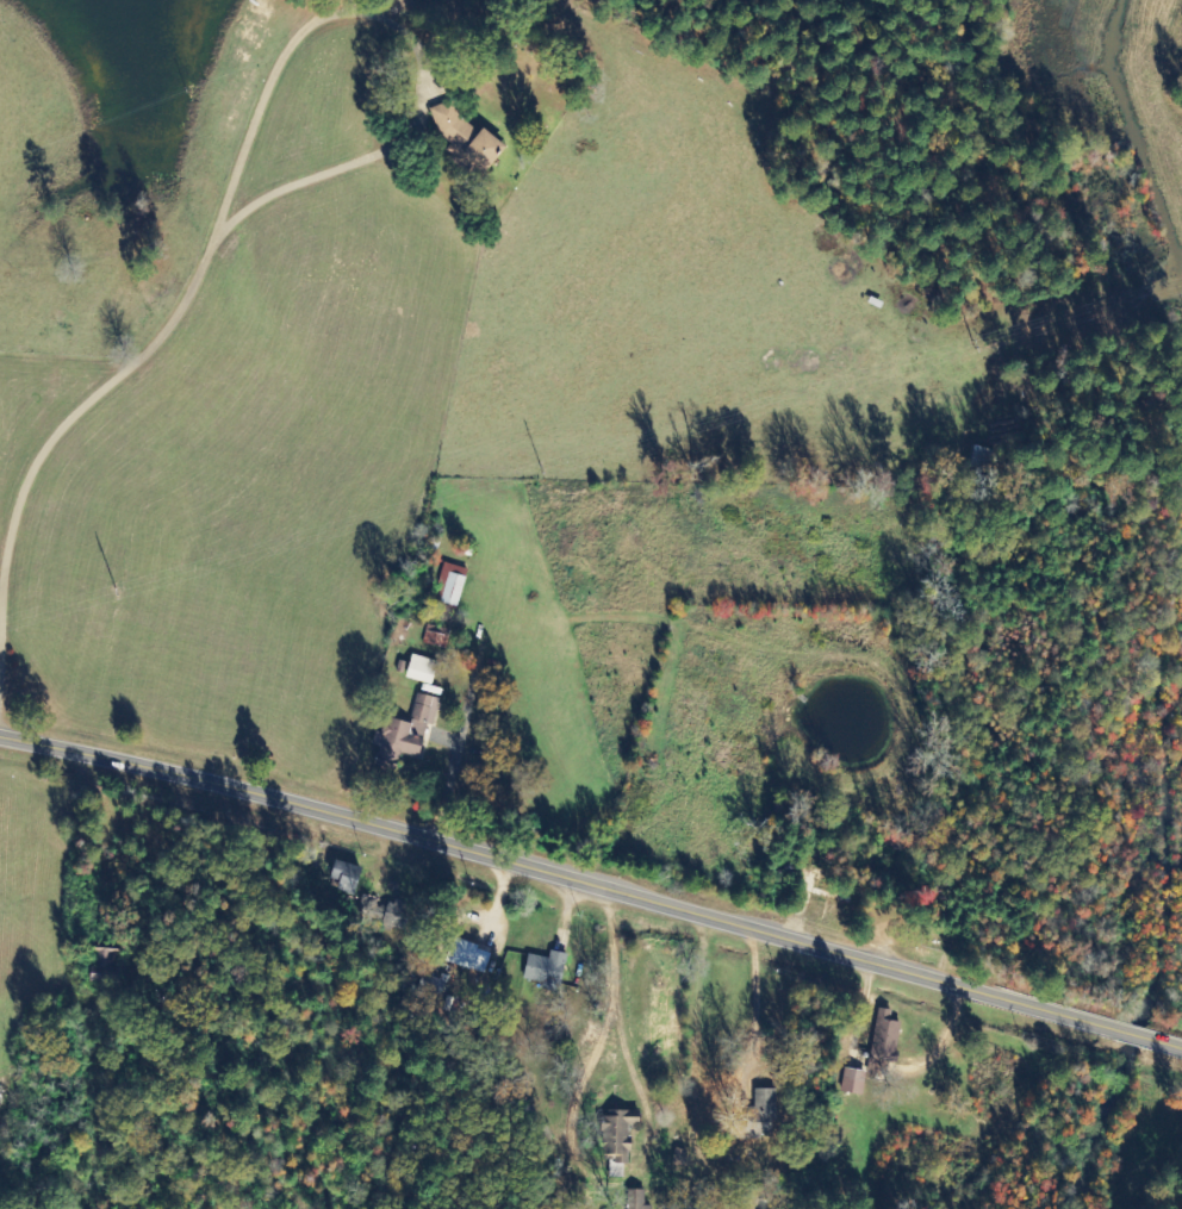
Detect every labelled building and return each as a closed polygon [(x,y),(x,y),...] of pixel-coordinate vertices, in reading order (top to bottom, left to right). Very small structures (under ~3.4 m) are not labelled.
[(483,128),(479,132),(464,121),(457,106),(451,109),(444,104),(430,111),(449,148),(446,151),(454,157),(464,152),(470,163),(483,173),(504,144),(483,128)] [(458,608),(466,578),(449,573),(440,603),(458,608)] [(406,679),(432,686),(438,662),(413,655),(406,679)] [(364,870),(337,862),(329,887),(355,896),(364,870)] [(449,963),(484,976),(492,955),(457,941),(449,963)] [(121,986),(122,950),(93,950),(93,985),(121,986)] [(549,960),(529,955),(524,980),(560,988),(568,955),(551,951),(549,960)] [(419,991),(440,999),(446,980),(425,973),(419,991)] [(604,1156),(626,1156),(626,1126),(640,1126),(640,1112),(604,1112),(604,1156)] [(627,1191),(627,1208),(652,1208),(652,1206),(645,1207),(645,1191),(627,1191)]
